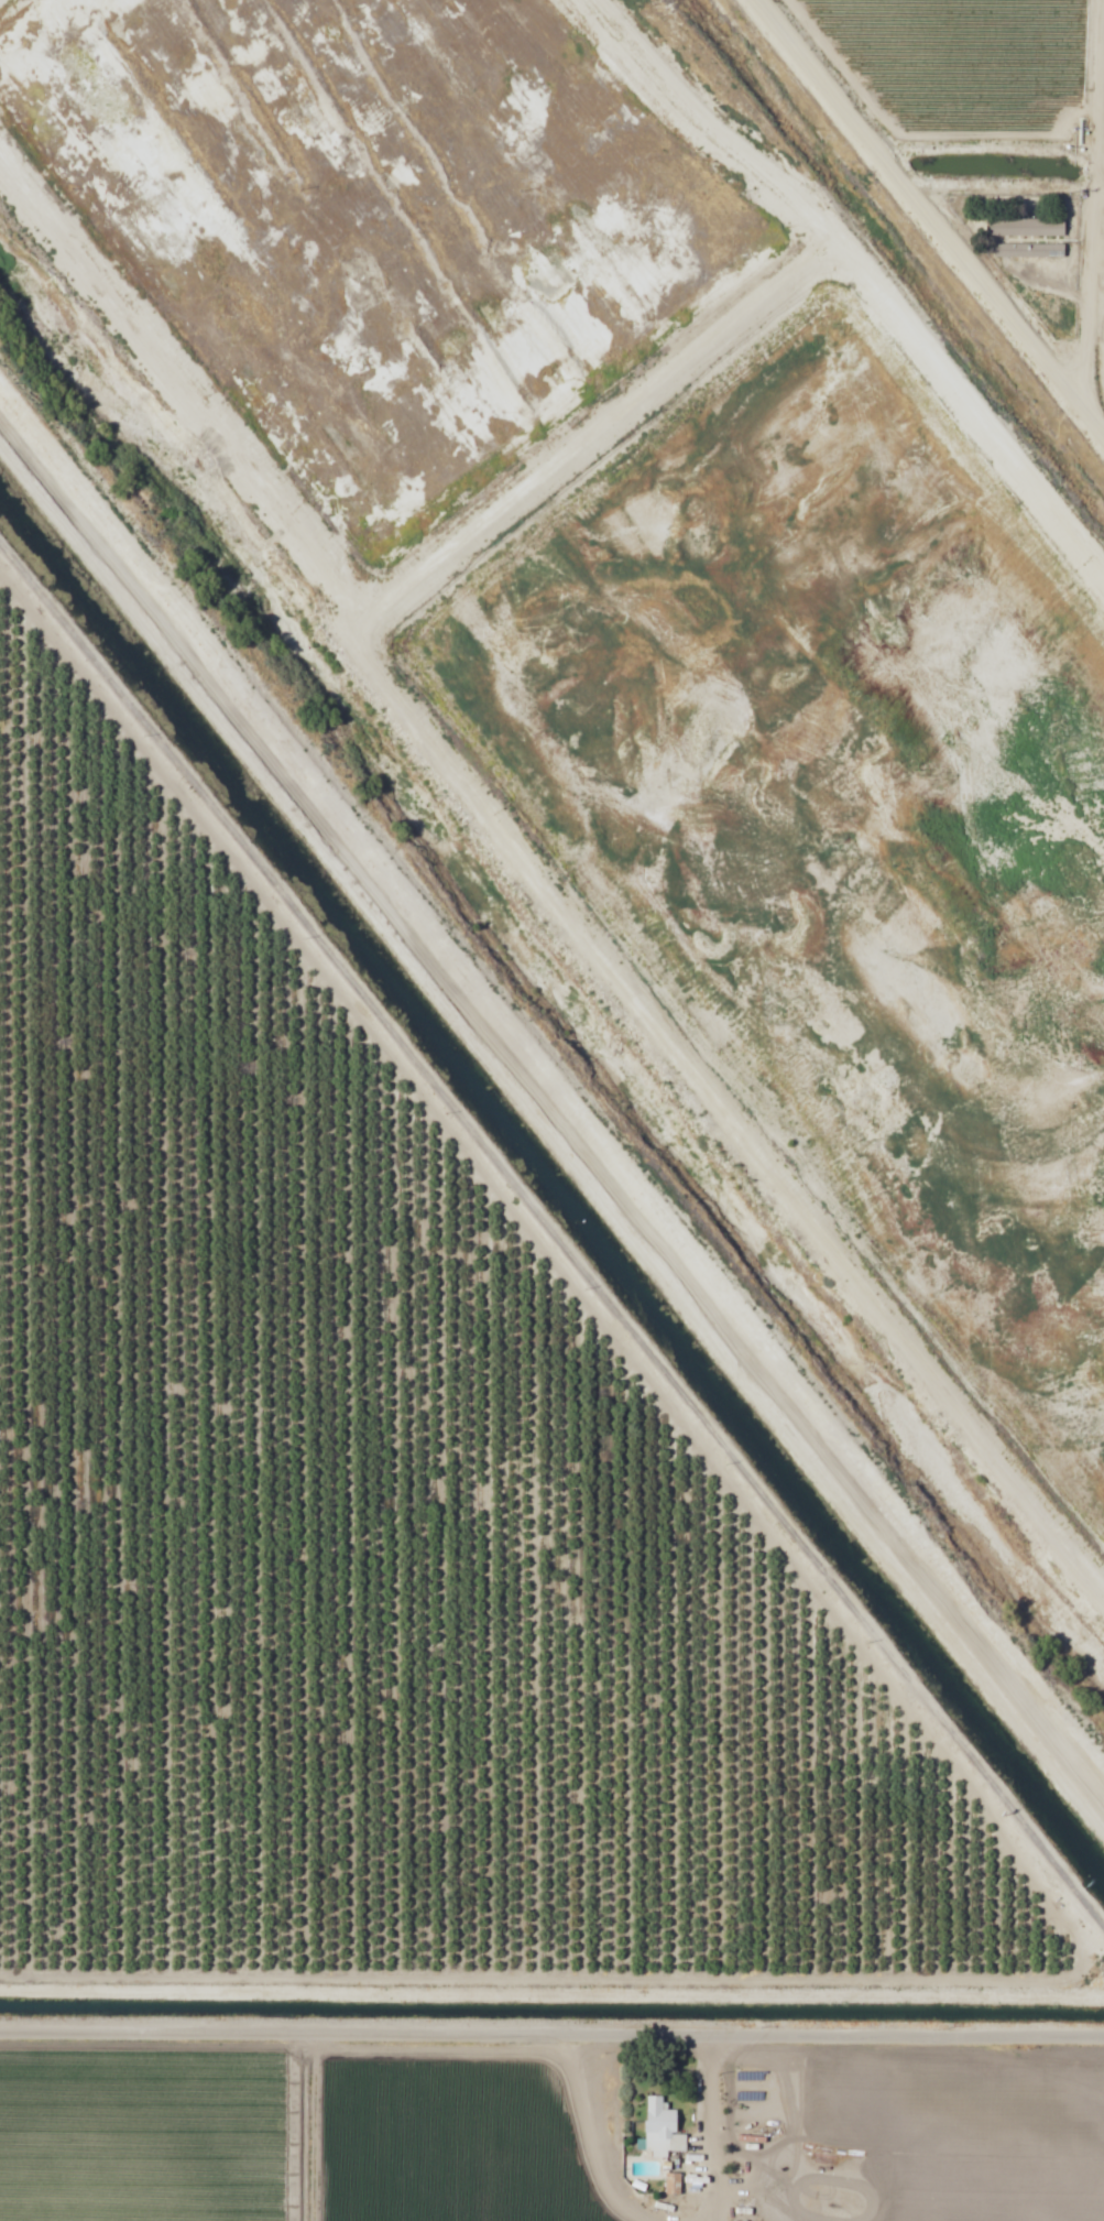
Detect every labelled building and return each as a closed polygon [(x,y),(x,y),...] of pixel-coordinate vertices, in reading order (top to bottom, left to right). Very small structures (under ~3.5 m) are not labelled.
[(647,2094),(649,2152),(688,2151),(688,2132),(680,2133),(679,2108),(665,2108),(665,2093),(647,2094)]
